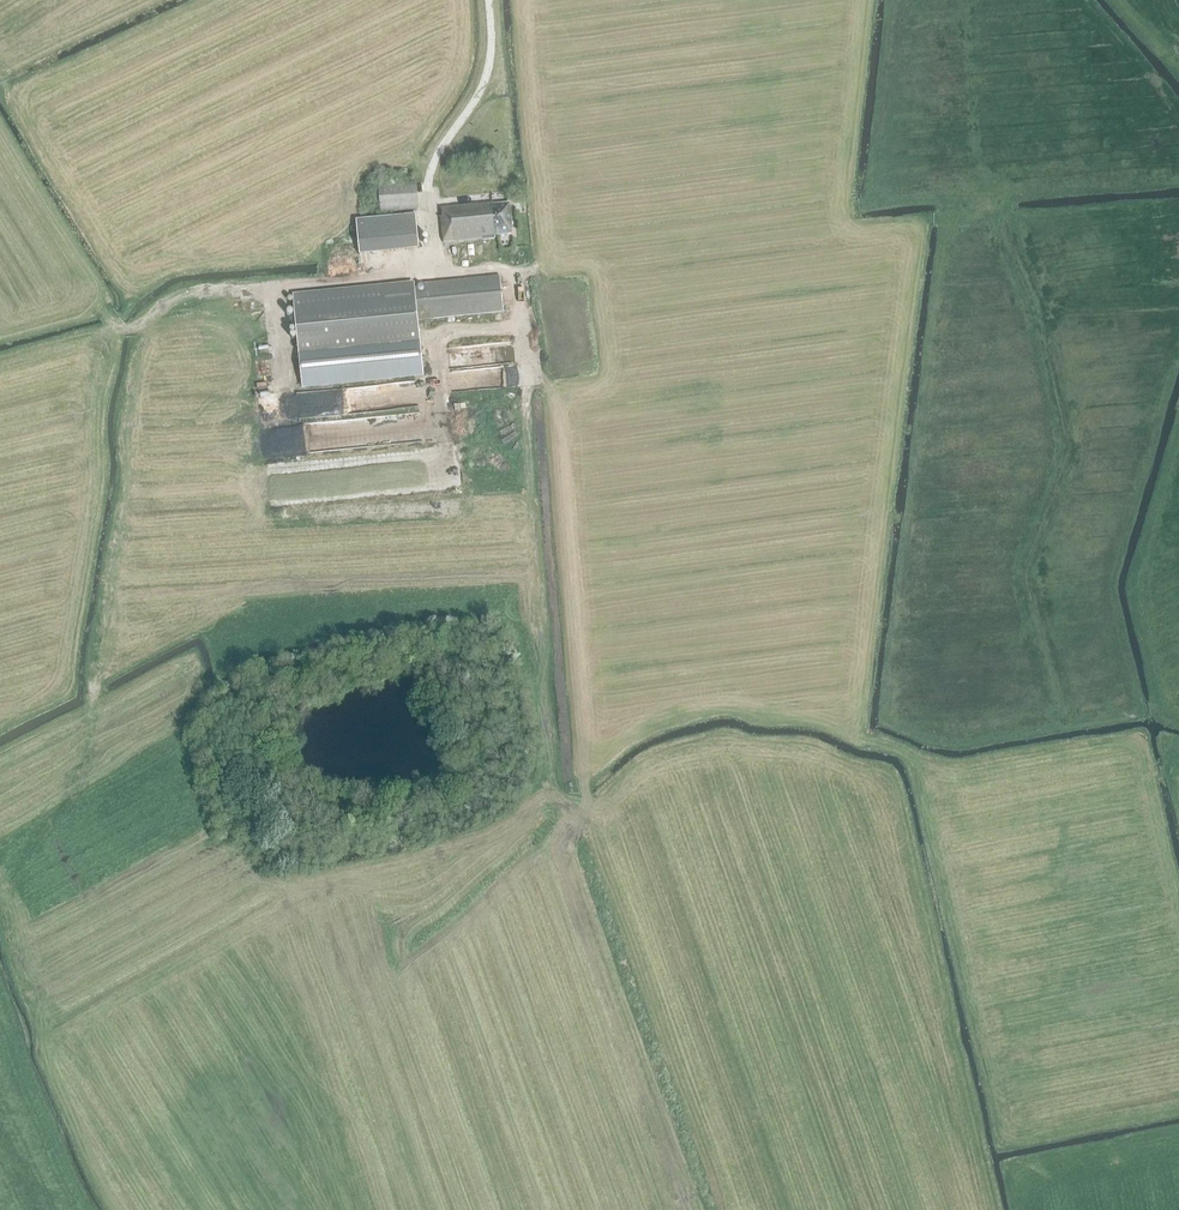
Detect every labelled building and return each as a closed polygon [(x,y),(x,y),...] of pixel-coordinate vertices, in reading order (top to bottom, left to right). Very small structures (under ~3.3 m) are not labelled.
[(378,186),(380,211),(417,209),(415,184),(378,186)] [(442,218),(444,244),(496,239),(495,238),(514,236),(511,205),(492,207),(492,205),(442,210),(443,218),(442,218)] [(359,254),(420,250),(418,215),(357,219),(359,254)] [(501,275),(293,297),(302,386),(423,374),(417,319),(504,310),(501,275)]
